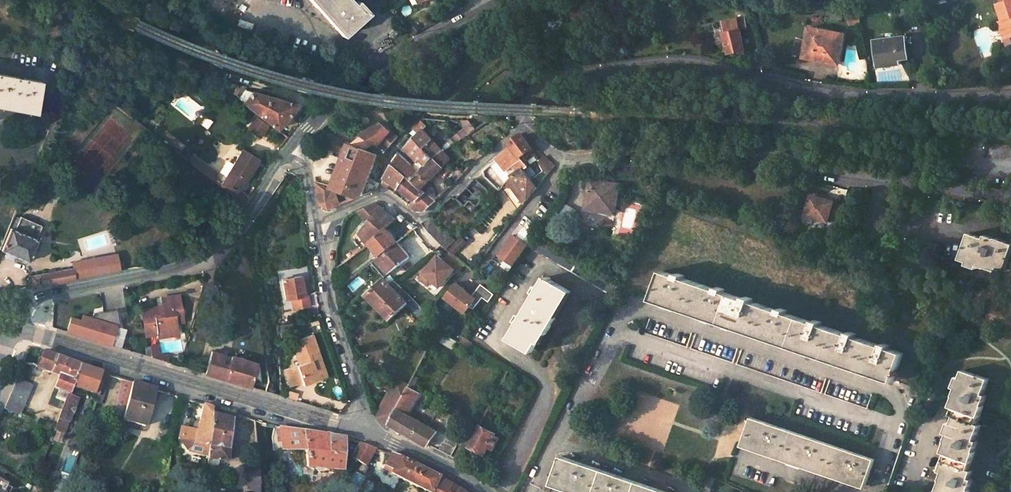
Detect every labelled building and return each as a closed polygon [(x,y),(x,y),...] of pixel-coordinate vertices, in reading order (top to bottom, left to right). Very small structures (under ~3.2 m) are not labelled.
[(359,0),(356,3),(353,0),(307,0),(343,37),(352,28),(351,27),(356,22),(357,24),(370,12),(359,0)] [(999,0),(1001,8),(1010,5),(1010,0),(1000,0),(999,0)] [(996,10),(1002,26),(1007,43),(1010,42),(1010,5),(1001,8),(996,10)] [(915,11),(900,12),(902,26),(917,24),(915,11)] [(860,12),(857,13),(857,16),(849,17),(850,25),(862,23),(860,12)] [(740,22),(724,25),(725,33),(741,30),(748,28),(746,17),(739,19),(740,22)] [(572,18),(545,24),(548,39),(576,32),(572,18)] [(520,24),(510,29),(517,41),(525,36),(526,37),(520,24)] [(1002,26),(998,27),(1004,44),(1007,43),(1002,26)] [(805,58),(828,62),(829,54),(841,56),(845,33),(810,28),(808,42),(805,58)] [(741,30),(725,33),(727,43),(730,54),(745,51),(741,30)] [(716,34),(718,45),(727,43),(725,33),(716,34)] [(905,36),(874,41),(877,65),(888,64),(887,59),(907,56),(905,36)] [(795,56),(805,58),(808,42),(797,40),(795,56)] [(828,62),(840,64),(841,56),(829,54),(828,62)] [(0,76),(0,106),(34,113),(40,84),(0,76)] [(221,82),(218,80),(214,81),(224,89),(230,93),(235,86),(221,82)] [(230,93),(224,89),(221,94),(226,98),(230,93)] [(296,105),(251,91),(242,103),(277,129),(296,105)] [(268,126),(257,118),(249,129),(260,137),(268,126)] [(429,125),(425,118),(417,127),(422,132),(418,137),(438,158),(445,150),(427,128),(429,125)] [(480,127),(475,118),(468,118),(471,125),(474,132),(480,127)] [(398,139),(382,123),(362,135),(377,148),(381,144),(387,150),(398,139)] [(474,132),(471,125),(462,132),(467,138),(474,132)] [(522,168),(523,169),(528,164),(523,158),(532,149),(520,133),(511,140),(512,142),(510,143),(511,144),(522,168)] [(349,145),(329,135),(324,145),(345,155),(349,145)] [(438,158),(418,137),(409,147),(415,153),(421,159),(418,161),(421,164),(424,162),(429,167),(438,158)] [(511,168),(512,167),(515,170),(512,173),(513,175),(511,177),(522,168),(511,144),(500,154),(494,159),(499,164),(497,166),(505,174),(511,168)] [(349,145),(345,155),(332,188),(331,189),(355,198),(362,197),(378,157),(349,145)] [(259,159),(243,149),(222,180),(220,182),(232,191),(234,192),(241,181),(243,179),(245,180),(259,159)] [(453,160),(445,150),(438,158),(429,167),(415,181),(425,190),(453,160)] [(421,159),(415,153),(413,155),(418,161),(421,159)] [(429,167),(424,162),(421,164),(416,166),(404,154),(401,159),(397,165),(411,178),(415,181),(429,167)] [(553,166),(544,157),(540,161),(539,162),(547,174),(553,166)] [(206,165),(196,158),(191,164),(202,171),(205,167),(206,165)] [(411,178),(397,165),(389,177),(390,178),(400,187),(401,189),(411,178)] [(217,176),(205,167),(202,171),(214,181),(217,176)] [(511,168),(505,174),(510,178),(511,177),(513,175),(512,173),(515,170),(512,167),(511,168)] [(465,175),(459,168),(453,173),(459,180),(465,175)] [(523,169),(522,168),(511,177),(528,199),(536,188),(523,170),(523,169)] [(400,187),(390,178),(388,180),(398,190),(400,187)] [(415,181),(411,178),(401,189),(415,201),(410,207),(416,212),(425,212),(437,202),(425,190),(415,181)] [(619,183),(592,179),(592,188),(589,188),(587,204),(606,205),(605,211),(616,212),(619,183)] [(232,191),(231,193),(243,203),(253,189),(241,181),(234,192),(232,191)] [(332,188),(315,182),(319,206),(330,210),(362,197),(355,198),(331,189),(332,188)] [(832,203),(809,197),(804,217),(827,223),(827,221),(838,224),(842,208),(832,205),(832,203)] [(394,221),(381,209),(370,219),(371,220),(358,232),(368,244),(369,243),(385,228),(394,221)] [(20,216),(15,214),(11,225),(15,228),(20,216)] [(405,219),(400,215),(396,218),(401,223),(405,219)] [(41,225),(20,216),(15,228),(11,225),(0,250),(6,253),(13,256),(27,262),(32,249),(34,248),(37,243),(35,242),(37,238),(36,238),(41,225)] [(456,242),(431,219),(424,225),(430,231),(437,237),(449,249),(456,242)] [(430,231),(424,225),(415,228),(423,238),(430,231)] [(397,243),(385,228),(369,243),(381,256),(397,243)] [(437,237),(430,231),(423,238),(430,245),(437,237)] [(494,259),(509,270),(528,244),(512,233),(494,259)] [(618,281),(536,235),(528,248),(577,275),(611,294),(618,281)] [(972,236),(963,262),(989,272),(990,269),(1008,275),(1010,266),(1010,247),(993,241),(992,243),(972,236)] [(457,256),(468,245),(462,239),(452,251),(457,256)] [(411,258),(397,243),(381,256),(378,259),(392,273),(411,258)] [(427,287),(431,282),(438,289),(455,269),(437,253),(417,277),(427,287)] [(72,268),(30,276),(33,287),(85,277),(83,269),(82,264),(74,265),(75,270),(73,271),(72,268)] [(351,275),(343,266),(336,272),(337,287),(351,275)] [(94,267),(83,269),(85,277),(95,275),(94,267)] [(903,352),(664,269),(654,298),(893,381),(903,352)] [(410,282),(403,274),(397,280),(404,288),(410,282)] [(303,276),(284,278),(287,299),(294,298),(295,309),(312,307),(310,295),(306,296),(305,288),(303,276)] [(546,278),(544,276),(539,286),(536,285),(532,292),(535,293),(510,336),(534,349),(543,332),(546,334),(556,318),(553,316),(568,290),(550,280),(551,279),(547,277),(546,278)] [(404,288),(397,280),(392,284),(385,277),(367,296),(391,321),(407,305),(419,318),(426,312),(404,288)] [(454,282),(442,299),(465,314),(476,297),(454,282)] [(480,285),(476,292),(488,300),(493,293),(480,285)] [(161,306),(144,306),(144,332),(156,333),(156,336),(170,336),(170,333),(177,333),(177,322),(177,311),(186,311),(186,297),(169,297),(169,311),(161,311),(161,306)] [(124,328),(114,326),(117,313),(96,309),(94,317),(79,313),(78,318),(67,316),(63,334),(120,347),(124,328)] [(186,311),(177,311),(177,322),(186,323),(186,311)] [(872,393),(650,317),(644,331),(868,408),(872,393)] [(457,342),(437,331),(434,338),(453,348),(457,342)] [(315,336),(294,343),(301,365),(288,369),(294,386),(304,382),(305,385),(318,381),(316,371),(319,370),(316,360),(312,361),(311,356),(321,353),(315,336)] [(470,343),(462,339),(459,343),(467,348),(470,343)] [(32,346),(30,345),(22,363),(58,376),(54,388),(68,393),(69,390),(71,386),(79,364),(32,346)] [(204,372),(249,386),(256,364),(232,356),(232,357),(210,351),(207,362),(204,372)] [(321,353),(311,356),(312,361),(316,360),(319,370),(316,371),(318,381),(328,378),(321,353)] [(105,373),(79,364),(71,386),(97,395),(103,378),(105,373)] [(962,370),(953,395),(957,396),(951,415),(954,416),(946,441),(949,442),(942,461),(946,462),(940,480),(943,481),(940,491),(969,491),(970,490),(967,489),(973,471),(970,471),(976,451),(973,450),(981,425),(978,425),(985,406),(982,405),(990,379),(962,370)] [(32,384),(16,378),(3,409),(19,415),(32,384)] [(108,380),(103,378),(97,395),(95,403),(101,404),(108,380)] [(132,381),(122,378),(112,416),(122,419),(132,381)] [(154,388),(132,381),(122,419),(144,425),(154,388)] [(417,394),(408,389),(402,401),(390,426),(429,449),(431,445),(451,455),(457,443),(439,434),(406,415),(417,394)] [(78,394),(69,390),(68,393),(54,430),(63,434),(78,394)] [(392,395),(384,390),(374,410),(377,417),(379,419),(392,395)] [(402,401),(392,395),(379,419),(390,426),(402,401)] [(437,412),(416,402),(412,411),(433,420),(437,412)] [(183,427),(179,441),(189,450),(208,455),(211,418),(209,418),(211,407),(202,404),(196,431),(183,427)] [(232,414),(211,407),(209,418),(211,418),(208,455),(208,459),(208,460),(217,461),(227,462),(232,414)] [(875,459),(753,417),(744,443),(867,485),(875,459)] [(496,433),(480,425),(470,446),(487,454),(490,447),(494,448),(499,438),(495,436),(496,433)] [(329,435),(282,427),(285,449),(307,450),(308,467),(341,470),(343,454),(327,452),(329,435)] [(343,437),(329,435),(327,452),(343,454),(345,438),(343,437)] [(376,449),(359,443),(350,459),(366,467),(376,449)] [(400,458),(390,454),(386,464),(396,469),(393,475),(409,483),(417,466),(400,458)] [(561,454),(551,481),(581,491),(666,491),(561,454)] [(249,462),(244,464),(244,475),(248,475),(248,482),(246,482),(247,491),(259,491),(259,462),(249,462)] [(409,483),(428,491),(431,491),(438,477),(417,466),(409,483)] [(709,475),(706,481),(701,491),(712,491),(710,491),(716,478),(709,475)] [(452,485),(443,480),(438,477),(431,491),(449,491),(452,485)] [(59,480),(53,482),(50,491),(51,491),(65,491),(68,484),(59,480)]
